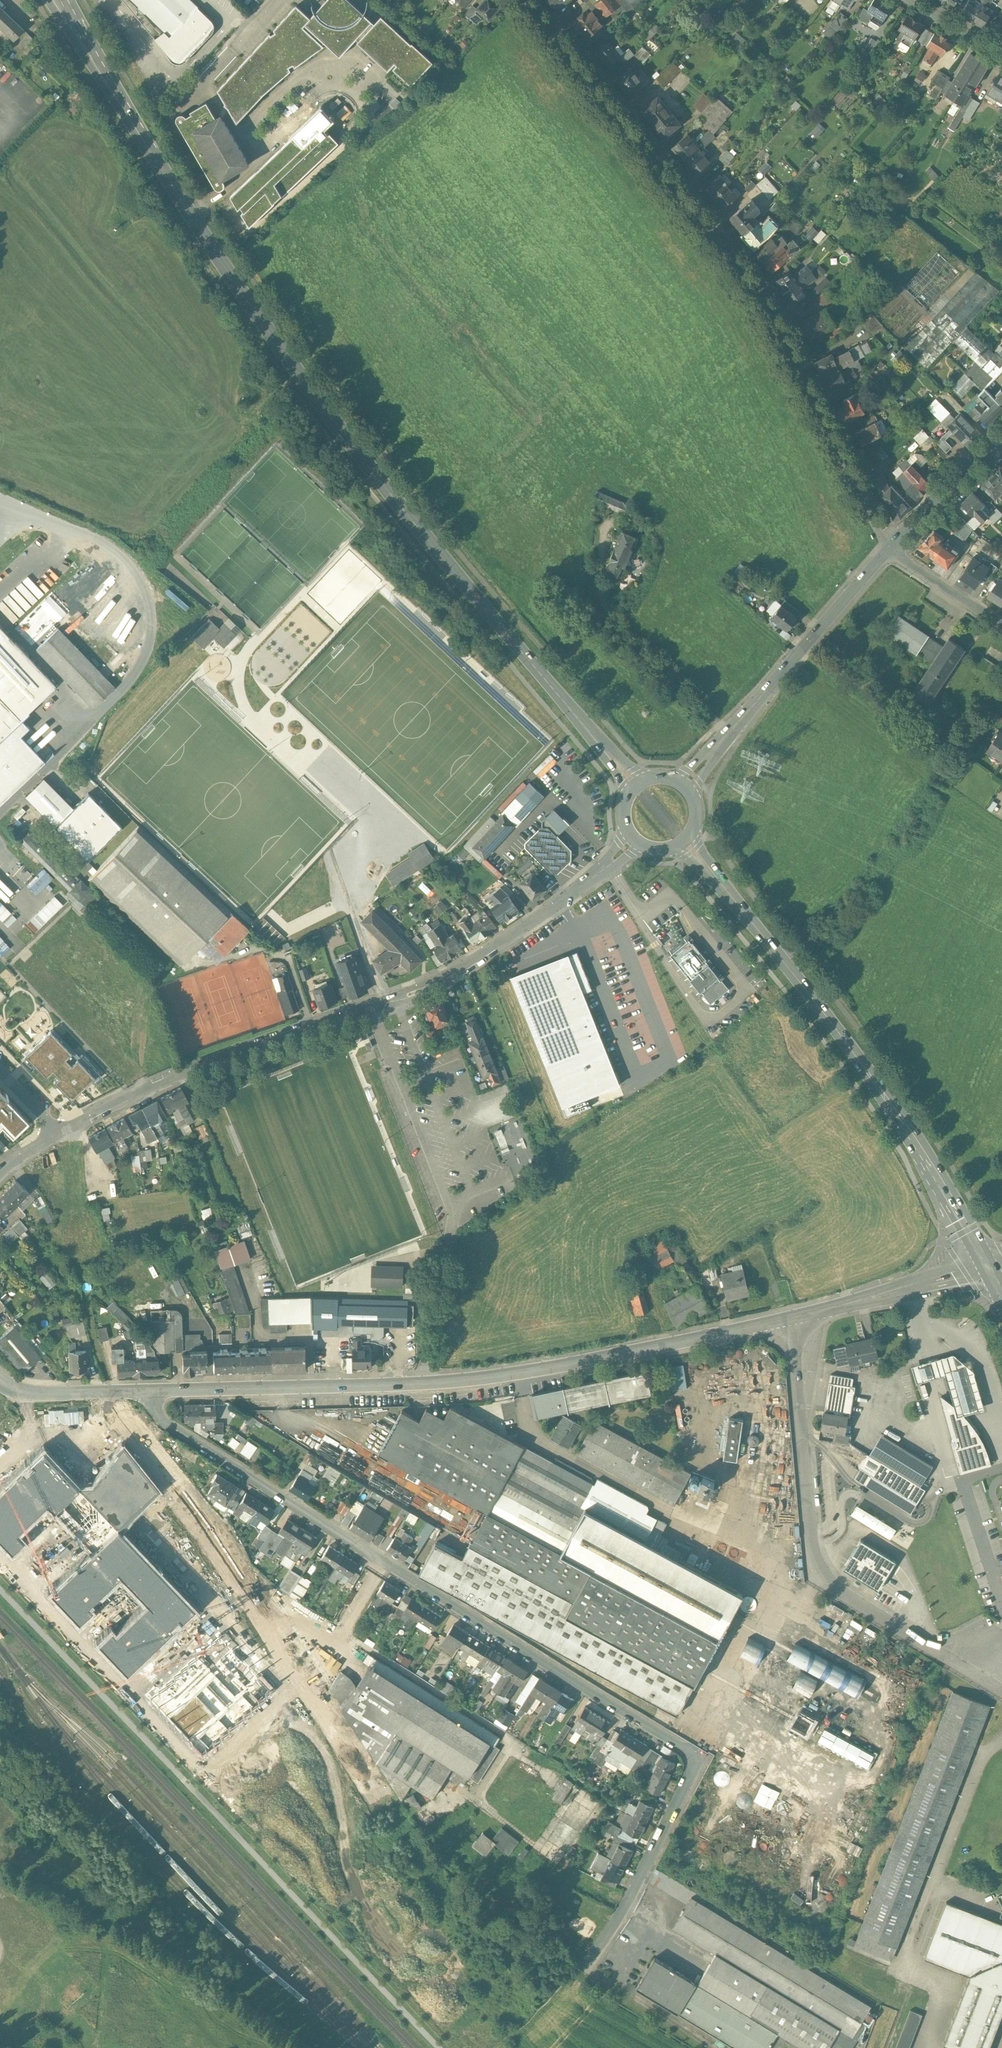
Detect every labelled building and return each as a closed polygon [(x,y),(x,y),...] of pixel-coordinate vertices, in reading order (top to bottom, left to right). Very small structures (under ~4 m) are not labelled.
[(191,0),(132,0),(153,20),(152,20),(165,32),(156,39),(171,60),(175,62),(178,64),(182,63),(186,61),(212,33),(214,30),(214,26),(214,23),(212,20),(191,0)] [(218,90),(226,103),(225,104),(229,108),(237,123),(264,94),(291,70),(289,67),(294,64),(295,67),(324,46),(322,44),(324,42),(340,57),(357,39),(359,41),(358,42),(388,70),(395,63),(397,65),(393,68),(411,85),(433,62),(412,43),(411,44),(382,16),(375,23),(364,14),(364,13),(350,0),(327,0),(315,13),(310,18),(297,5),(274,29),(276,32),(271,35),(271,33),(218,90)] [(476,9),(477,10),(489,20),(501,7),(500,6),(500,4),(500,2),(499,1),(498,0),(496,0),(495,0),(494,1),(493,0),(484,0),(477,8),(476,9)] [(558,10),(567,0),(547,0),(558,10)] [(595,4),(598,8),(594,12),(592,10),(588,14),(586,11),(579,16),(581,19),(574,25),(580,31),(581,31),(587,38),(603,25),(599,21),(601,19),(602,20),(610,13),(613,17),(619,11),(617,8),(621,4),(618,0),(599,0),(595,4)] [(621,4),(628,12),(634,8),(635,8),(642,2),(642,3),(646,0),(618,0),(621,4)] [(840,4),(849,9),(854,0),(857,0),(842,0),(840,4)] [(884,0),(874,0),(868,10),(867,10),(871,12),(874,14),(883,20),(892,5),(884,0)] [(952,8),(957,0),(939,0),(952,8)] [(974,4),(969,0),(961,14),(971,20),(981,4),(976,1),(974,4)] [(827,10),(832,13),(837,6),(832,3),(827,10)] [(987,7),(981,4),(971,20),(982,27),(991,13),(985,10),(987,7)] [(473,5),(465,14),(470,18),(477,10),(476,9),(477,8),(473,5)] [(0,7),(0,27),(13,39),(23,29),(0,7)] [(864,8),(858,17),(865,21),(871,12),(867,10),(868,10),(864,8)] [(477,12),(471,18),(477,23),(482,18),(477,12)] [(841,12),(829,25),(837,32),(849,18),(841,12)] [(871,12),(865,21),(869,23),(874,14),(871,12)] [(883,20),(874,14),(869,23),(877,28),(880,26),(883,20)] [(923,24),(908,14),(899,29),(902,31),(915,39),(923,24)] [(431,21),(427,17),(423,22),(427,26),(431,21)] [(935,32),(926,26),(918,40),(919,41),(924,44),(927,46),(935,32)] [(647,33),(642,27),(639,30),(645,35),(647,33)] [(729,39),(740,47),(746,38),(735,31),(729,39)] [(915,39),(902,31),(894,43),(898,45),(907,51),(910,45),(911,45),(915,39)] [(951,41),(935,31),(935,32),(927,46),(926,46),(930,48),(938,53),(942,56),(951,41)] [(877,41),(871,38),(866,48),(871,51),(877,41)] [(924,44),(919,41),(914,51),(918,54),(924,44)] [(610,42),(596,53),(607,66),(621,55),(610,42)] [(644,62),(652,54),(643,45),(635,53),(644,62)] [(938,53),(930,48),(923,59),(931,64),(938,53)] [(629,49),(621,55),(626,61),(634,54),(629,49)] [(356,54),(347,50),(341,63),(350,67),(356,54)] [(971,53),(953,82),(946,94),(946,93),(945,94),(954,100),(963,86),(964,87),(968,80),(966,79),(979,57),(971,53)] [(979,57),(966,79),(968,80),(964,87),(963,86),(954,100),(955,100),(953,103),(960,108),(962,105),(963,105),(969,95),(989,64),(979,57)] [(673,61),(656,78),(665,87),(682,70),(673,61)] [(634,66),(632,68),(631,67),(616,79),(628,94),(643,82),(635,72),(638,70),(634,66)] [(951,77),(940,70),(932,81),(943,88),(949,79),(951,77)] [(1000,72),(988,92),(997,98),(995,102),(995,103),(1001,107),(999,109),(1001,111),(1001,74),(1000,72)] [(949,79),(943,88),(941,91),(946,93),(946,94),(953,82),(949,79)] [(704,93),(694,106),(702,112),(712,100),(704,93)] [(974,98),(969,95),(963,105),(962,105),(960,108),(955,117),(960,121),(963,117),(963,116),(974,99),(974,98)] [(681,124),(658,96),(653,101),(652,101),(647,105),(648,105),(642,109),(644,111),(642,112),(646,118),(648,116),(660,131),(658,132),(662,137),(664,136),(665,137),(671,132),(671,133),(675,129),(681,124)] [(974,98),(974,99),(963,116),(969,120),(980,102),(974,98)] [(874,101),(869,106),(875,113),(880,107),(874,101)] [(217,118),(207,102),(191,111),(192,113),(187,116),(185,115),(183,115),(181,114),(179,114),(178,116),(178,118),(177,120),(177,122),(215,187),(217,189),(219,190),(221,189),(223,188),(225,187),(225,185),(225,182),(223,179),(250,164),(221,115),(217,118)] [(955,117),(952,122),(951,124),(949,127),(954,130),(960,121),(955,117)] [(819,122),(811,131),(818,137),(825,128),(819,122)] [(710,129),(703,136),(701,139),(700,140),(705,146),(716,137),(714,134),(714,133),(710,129)] [(294,136),(231,195),(239,208),(242,206),(244,210),(242,213),(250,227),(275,203),(274,202),(282,195),(282,196),(339,142),(328,131),(321,138),(316,134),(303,146),(294,136)] [(688,134),(672,147),(685,162),(700,150),(688,134)] [(729,138),(721,147),(725,151),(733,142),(729,138)] [(709,162),(700,150),(685,162),(691,169),(688,171),(692,176),(694,173),(695,174),(709,162)] [(734,158),(726,151),(719,159),(727,166),(734,158)] [(303,188),(326,166),(321,160),(298,182),(303,188)] [(721,175),(720,174),(711,182),(712,184),(708,187),(710,190),(709,191),(715,198),(728,186),(732,181),(726,174),(724,173),(721,175)] [(778,191),(766,176),(756,184),(769,199),(778,191)] [(750,182),(742,191),(747,195),(755,186),(750,182)] [(728,186),(715,198),(719,204),(720,203),(724,207),(728,203),(729,204),(738,196),(733,190),(731,191),(728,186)] [(752,200),(731,217),(744,233),(758,222),(754,216),(761,210),(752,200)] [(781,207),(776,202),(770,209),(775,213),(781,207)] [(764,224),(761,227),(759,225),(763,222),(761,220),(758,222),(744,233),(754,245),(770,233),(778,224),(769,218),(764,224)] [(800,228),(792,222),(788,228),(795,234),(800,228)] [(814,227),(806,236),(811,241),(819,232),(814,227)] [(772,238),(755,251),(756,253),(755,254),(758,258),(760,256),(763,261),(784,245),(788,242),(789,241),(782,236),(778,240),(777,243),(772,238)] [(784,245),(763,261),(771,271),(801,247),(795,239),(788,244),(789,245),(788,246),(789,248),(787,249),(784,245)] [(807,265),(795,274),(795,277),(798,281),(812,271),(812,272),(812,271),(807,265)] [(790,270),(775,280),(779,286),(783,292),(798,281),(795,277),(790,270)] [(812,271),(798,281),(802,286),(805,286),(819,276),(816,272),(813,274),(812,272),(812,271)] [(990,358),(1000,369),(1001,367),(1001,350),(998,354),(995,352),(994,353),(966,327),(1000,291),(976,272),(931,319),(928,316),(905,339),(909,343),(906,347),(927,368),(953,341),(976,362),(970,368),(952,387),(962,397),(975,383),(982,389),(992,377),(981,367),(990,358)] [(798,281),(783,292),(792,304),(807,293),(802,286),(798,281)] [(912,283),(902,284),(903,292),(912,292),(912,283)] [(898,288),(875,312),(879,316),(902,292),(898,288)] [(826,290),(817,297),(824,305),(833,299),(826,290)] [(903,293),(880,317),(884,321),(907,297),(903,293)] [(908,298),(885,322),(890,326),(912,302),(908,298)] [(914,303),(891,327),(895,331),(918,307),(914,303)] [(827,308),(796,324),(805,342),(836,326),(827,308)] [(919,308),(896,332),(900,336),(923,312),(919,308)] [(883,325),(870,312),(861,321),(874,334),(883,325)] [(865,355),(860,344),(849,350),(850,350),(857,364),(841,372),(847,383),(850,381),(849,380),(858,375),(856,372),(863,368),(858,359),(865,355)] [(850,350),(834,358),(840,369),(841,372),(857,364),(850,350)] [(832,353),(815,361),(823,378),(840,369),(834,358),(832,353)] [(840,369),(823,378),(826,385),(826,387),(827,390),(829,391),(830,391),(838,387),(847,383),(841,372),(840,369)] [(847,383),(838,387),(842,395),(852,386),(850,381),(847,383)] [(985,389),(978,395),(989,406),(987,408),(999,420),(1001,417),(1001,406),(985,389)] [(858,393),(845,400),(846,403),(839,407),(838,410),(842,421),(845,422),(865,413),(857,397),(859,396),(858,393)] [(950,413),(940,403),(931,411),(941,421),(950,413)] [(987,408),(985,410),(978,403),(972,409),(990,428),(999,420),(987,408)] [(977,441),(961,424),(960,424),(954,418),(950,413),(942,420),(947,425),(953,432),(969,449),(977,441)] [(960,413),(954,418),(960,424),(961,424),(977,441),(983,435),(973,425),(971,422),(970,423),(960,413)] [(881,435),(874,420),(853,430),(861,445),(881,435)] [(914,437),(920,444),(929,436),(923,429),(914,437)] [(952,447),(946,440),(953,432),(950,429),(937,442),(947,452),(952,447)] [(883,460),(877,452),(873,455),(879,463),(883,460)] [(924,465),(918,458),(911,465),(918,471),(924,465)] [(911,465),(911,464),(904,472),(913,481),(920,473),(918,471),(911,465)] [(1000,465),(988,477),(996,483),(1001,479),(1001,480),(1001,467),(1000,465)] [(913,481),(904,472),(896,479),(905,488),(913,481)] [(932,485),(920,473),(913,481),(925,493),(932,485)] [(889,487),(882,474),(875,480),(896,521),(911,506),(904,498),(898,492),(901,489),(894,482),(889,487)] [(988,477),(982,483),(987,488),(986,489),(990,493),(991,492),(996,497),(1001,491),(1001,480),(1001,479),(996,483),(988,477)] [(905,488),(905,489),(917,501),(925,493),(913,481),(905,488)] [(633,506),(597,491),(593,500),(629,515),(633,506)] [(985,504),(973,492),(962,503),(973,515),(975,514),(982,522),(989,516),(981,508),(985,504)] [(915,502),(907,495),(904,498),(911,506),(915,502)] [(989,515),(994,520),(1001,512),(996,507),(989,515)] [(962,518),(953,510),(944,520),(955,528),(962,518)] [(979,534),(962,518),(955,528),(968,537),(966,541),(972,545),(979,534)] [(955,528),(944,520),(938,525),(951,534),(955,528)] [(951,534),(938,525),(934,530),(938,533),(944,537),(947,539),(951,534)] [(968,537),(955,528),(951,534),(964,544),(966,541),(968,537)] [(637,537),(622,530),(605,570),(620,576),(637,537)] [(934,530),(921,543),(921,548),(933,556),(943,543),(941,541),(935,537),(938,533),(934,530)] [(949,547),(943,543),(933,556),(949,567),(959,554),(955,551),(957,548),(951,544),(949,547)] [(988,566),(974,556),(960,576),(975,587),(984,574),(989,567),(988,566)] [(997,566),(991,562),(988,566),(989,567),(984,574),(990,578),(997,566)] [(0,601),(0,608),(13,622),(39,598),(38,598),(44,593),(28,576),(0,601)] [(1000,578),(997,583),(993,581),(988,588),(991,591),(988,596),(1001,605),(1001,604),(1001,579),(1000,578)] [(799,611),(785,599),(782,604),(777,600),(774,600),(767,610),(767,613),(772,616),(771,617),(787,630),(798,616),(796,615),(799,611)] [(950,638),(944,648),(929,638),(931,636),(930,635),(929,636),(898,615),(897,614),(884,633),(885,634),(886,633),(917,653),(917,654),(918,655),(919,653),(933,663),(913,692),(928,703),(965,649),(950,638)] [(210,617),(192,636),(205,648),(215,637),(225,647),(240,630),(241,628),(229,617),(221,627),(210,617)] [(46,761),(20,735),(29,726),(21,719),(56,685),(0,627),(0,803),(46,761)] [(114,687),(58,628),(36,649),(93,708),(114,687)] [(791,635),(784,629),(780,633),(787,639),(791,635)] [(984,657),(978,666),(983,670),(989,660),(984,657)] [(989,660),(983,670),(988,673),(994,663),(989,660)] [(994,663),(988,673),(992,676),(999,667),(994,663)] [(1000,730),(987,750),(1001,760),(1001,732),(1000,730)] [(552,753),(533,771),(540,778),(558,761),(552,753)] [(75,803),(44,773),(25,792),(55,823),(75,803)] [(530,782),(502,812),(503,814),(504,813),(516,824),(515,825),(516,826),(544,795),(530,782)] [(89,789),(75,803),(55,823),(54,824),(87,856),(122,822),(89,789)] [(542,820),(542,828),(527,843),(527,848),(533,854),(530,857),(532,859),(531,860),(539,869),(543,865),(549,870),(557,870),(569,859),(569,850),(556,837),(570,824),(555,808),(542,820)] [(496,822),(490,828),(502,839),(515,825),(516,824),(504,813),(503,814),(496,822)] [(496,822),(491,817),(485,824),(490,829),(490,828),(496,822)] [(485,824),(464,846),(481,862),(485,857),(473,846),(490,829),(485,824)] [(231,912),(139,825),(88,879),(180,966),(200,946),(231,912)] [(502,839),(490,828),(490,829),(473,846),(485,857),(502,839)] [(81,881),(31,831),(20,841),(70,891),(81,881)] [(411,858),(386,873),(394,885),(436,858),(427,845),(425,841),(407,853),(411,858)] [(546,888),(534,873),(539,869),(531,860),(532,859),(530,857),(529,856),(528,857),(529,858),(519,866),(525,874),(522,876),(524,879),(520,881),(533,898),(546,888)] [(26,889),(43,906),(53,896),(36,879),(26,889)] [(508,895),(501,887),(487,896),(495,904),(491,907),(502,921),(514,914),(515,914),(518,912),(518,910),(519,909),(518,908),(525,904),(518,897),(513,901),(508,895)] [(2,921),(12,912),(0,900),(0,918),(2,921)] [(448,907),(441,900),(434,907),(442,914),(448,907)] [(496,926),(483,908),(480,909),(484,915),(476,921),(481,928),(479,929),(483,935),(496,926)] [(404,941),(373,911),(362,921),(390,949),(404,941)] [(459,920),(452,911),(448,914),(455,923),(459,920)] [(231,912),(200,946),(209,954),(208,955),(209,956),(210,955),(213,959),(217,956),(219,958),(247,928),(231,912)] [(264,916),(256,925),(277,944),(285,935),(264,916)] [(473,923),(468,916),(461,921),(475,941),(483,935),(479,929),(481,928),(476,921),(473,923)] [(449,936),(441,923),(435,926),(443,940),(449,936)] [(432,928),(428,931),(431,936),(436,944),(443,940),(435,926),(432,928)] [(449,936),(443,940),(452,955),(463,949),(454,934),(449,936)] [(2,955),(11,947),(0,935),(0,954),(2,955)] [(431,936),(426,939),(431,948),(434,946),(436,944),(431,936)] [(689,940),(686,937),(684,939),(675,947),(675,946),(670,950),(670,953),(671,954),(671,955),(672,955),(670,956),(670,959),(680,971),(683,969),(711,1003),(727,990),(727,987),(721,980),(718,977),(719,977),(718,976),(719,975),(719,974),(719,973),(718,971),(717,972),(716,971),(715,972),(705,960),(707,959),(693,941),(691,943),(689,941),(689,940)] [(436,944),(434,946),(438,954),(442,961),(452,955),(443,940),(436,944)] [(404,941),(390,949),(373,960),(382,973),(401,961),(410,971),(422,960),(404,941)] [(206,954),(199,948),(195,951),(203,958),(206,954)] [(583,994),(593,989),(578,951),(511,977),(566,1117),(591,1108),(586,1097),(619,1084),(583,994)] [(368,990),(356,954),(334,961),(341,981),(343,981),(345,986),(349,996),(368,990)] [(442,961),(438,954),(435,956),(440,964),(443,962),(442,961)] [(164,969),(159,963),(151,971),(156,977),(164,969)] [(306,968),(300,970),(303,981),(310,978),(306,968)] [(286,974),(278,977),(283,992),(292,989),(286,974)] [(327,980),(317,984),(318,988),(314,989),(320,1007),(338,1001),(331,983),(329,984),(327,980)] [(345,986),(340,988),(343,998),(349,996),(345,986)] [(292,989),(283,992),(279,993),(286,1014),(299,1009),(292,989)] [(437,999),(434,1000),(433,1003),(426,1005),(429,1013),(425,1014),(427,1019),(434,1017),(438,1027),(442,1026),(441,1022),(449,1019),(441,999),(440,1000),(437,999)] [(495,1068),(474,1015),(466,1018),(475,1040),(471,1041),(485,1076),(488,1075),(492,1085),(509,1078),(502,1062),(500,1063),(501,1066),(495,1068)] [(433,1030),(427,1033),(430,1039),(436,1036),(433,1030)] [(46,1032),(24,1055),(44,1075),(49,1070),(57,1077),(53,1082),(70,1098),(91,1076),(74,1060),(68,1066),(62,1059),(67,1053),(46,1032)] [(367,1032),(362,1034),(368,1049),(373,1047),(367,1032)] [(11,1132),(26,1116),(3,1093),(5,1092),(0,1087),(0,1121),(11,1132)] [(180,1087),(170,1092),(183,1116),(189,1113),(184,1103),(188,1101),(180,1087)] [(183,1116),(170,1092),(160,1098),(168,1112),(172,1110),(177,1119),(183,1116)] [(156,1100),(141,1108),(149,1123),(158,1118),(160,1122),(160,1121),(166,1118),(156,1100)] [(141,1108),(128,1114),(133,1123),(133,1122),(135,1125),(138,1124),(140,1128),(140,1127),(148,1142),(157,1137),(151,1126),(149,1123),(141,1108)] [(189,1113),(183,1116),(187,1123),(193,1120),(189,1113)] [(183,1116),(177,1119),(181,1127),(187,1123),(183,1116)] [(123,1118),(107,1127),(114,1141),(118,1139),(126,1134),(131,1131),(123,1118)] [(149,1123),(151,1126),(158,1123),(160,1122),(160,1121),(160,1122),(158,1118),(149,1123)] [(158,1123),(151,1126),(156,1136),(163,1133),(158,1123)] [(211,1139),(204,1124),(194,1128),(200,1143),(211,1139)] [(104,1129),(88,1138),(96,1152),(107,1146),(112,1143),(104,1129)] [(131,1143),(126,1134),(118,1139),(124,1148),(131,1143)] [(107,1146),(98,1151),(105,1162),(111,1158),(112,1158),(107,1149),(109,1148),(107,1146)] [(138,1154),(130,1155),(133,1171),(141,1170),(141,1169),(140,1162),(138,1154)] [(28,1191),(15,1180),(3,1192),(17,1204),(21,1200),(24,1196),(28,1192),(28,1191)] [(35,1194),(30,1189),(28,1191),(28,1192),(24,1196),(27,1199),(29,1201),(35,1194)] [(3,1192),(0,1196),(0,1212),(5,1216),(13,1208),(17,1204),(3,1192)] [(25,1214),(17,1204),(13,1208),(22,1217),(25,1214)] [(28,1228),(20,1220),(11,1227),(19,1236),(23,1233),(28,1228)] [(247,1221),(241,1222),(242,1225),(238,1227),(241,1237),(251,1234),(247,1221)] [(19,1236),(11,1227),(2,1235),(10,1244),(19,1236)] [(243,1239),(227,1245),(234,1264),(250,1259),(243,1239)] [(668,1247),(664,1239),(648,1248),(659,1268),(675,1259),(668,1247)] [(688,1262),(677,1243),(668,1247),(675,1259),(679,1267),(688,1262)] [(227,1245),(214,1250),(220,1268),(234,1264),(227,1245)] [(688,1262),(679,1267),(683,1274),(687,1281),(688,1283),(697,1278),(688,1262)] [(249,1311),(233,1264),(234,1264),(220,1268),(235,1312),(251,1311),(249,1311)] [(716,1265),(709,1266),(712,1279),(719,1278),(716,1265)] [(403,1267),(388,1266),(388,1269),(373,1269),(372,1285),(402,1286),(403,1267)] [(733,1270),(722,1273),(728,1298),(749,1292),(743,1268),(733,1270)] [(49,1288),(56,1282),(46,1271),(39,1277),(49,1288)] [(96,1272),(92,1275),(97,1281),(101,1277),(96,1272)] [(687,1281),(683,1274),(678,1276),(682,1283),(687,1281)] [(185,1293),(176,1276),(169,1279),(178,1296),(185,1293)] [(640,1277),(627,1280),(629,1290),(643,1286),(640,1277)] [(698,1285),(682,1293),(681,1291),(678,1292),(679,1294),(665,1302),(677,1326),(710,1308),(698,1285)] [(643,1286),(629,1290),(636,1314),(649,1310),(643,1286)] [(312,1297),(269,1298),(270,1321),(287,1321),(313,1320),(312,1297)] [(269,1298),(261,1298),(263,1312),(264,1326),(265,1328),(270,1327),(270,1321),(269,1298)] [(226,1299),(215,1303),(218,1313),(230,1312),(226,1299)] [(113,1301),(108,1307),(124,1322),(129,1316),(113,1301)] [(408,1306),(338,1304),(338,1324),(407,1326),(408,1306)] [(250,1314),(237,1314),(238,1328),(251,1327),(250,1314)] [(287,1321),(270,1321),(270,1327),(270,1332),(288,1331),(287,1321)] [(19,1322),(0,1337),(0,1346),(22,1372),(45,1353),(19,1322)] [(83,1322),(63,1325),(72,1336),(86,1334),(83,1322)] [(106,1326),(97,1328),(100,1341),(109,1339),(106,1326)] [(232,1333),(219,1334),(219,1343),(232,1343),(232,1333)] [(874,1338),(845,1344),(846,1345),(834,1348),(837,1365),(850,1363),(850,1364),(851,1370),(861,1368),(859,1359),(869,1357),(869,1360),(879,1357),(874,1338)] [(144,1340),(136,1341),(136,1348),(145,1348),(144,1341),(144,1340)] [(363,1348),(363,1340),(360,1340),(354,1340),(354,1366),(373,1366),(372,1348),(363,1348)] [(155,1349),(147,1344),(146,1344),(146,1341),(144,1341),(145,1348),(146,1358),(156,1357),(155,1349)] [(123,1345),(111,1346),(112,1361),(116,1360),(116,1359),(124,1359),(123,1345)] [(306,1347),(271,1348),(271,1350),(271,1369),(307,1368),(306,1347)] [(246,1348),(239,1349),(239,1351),(232,1352),(233,1370),(252,1369),(252,1351),(247,1351),(246,1348)] [(265,1348),(258,1348),(258,1351),(252,1351),(252,1369),(271,1369),(271,1350),(265,1350),(265,1348)] [(956,1348),(913,1360),(918,1378),(947,1370),(955,1400),(952,1397),(942,1391),(962,1468),(993,1459),(988,1444),(976,1423),(966,1411),(966,1410),(986,1405),(976,1366),(956,1348)] [(206,1349),(189,1350),(189,1352),(182,1353),(182,1371),(193,1370),(193,1367),(206,1367),(206,1349)] [(227,1349),(219,1349),(220,1351),(213,1352),(214,1370),(233,1370),(232,1352),(227,1352),(227,1349)] [(76,1351),(69,1351),(70,1369),(87,1369),(86,1350),(76,1351)] [(139,1355),(133,1355),(133,1358),(129,1359),(130,1374),(141,1373),(140,1365),(146,1364),(146,1358),(139,1358),(139,1355)] [(156,1357),(146,1358),(146,1364),(140,1365),(141,1373),(159,1372),(158,1357),(156,1357)] [(124,1359),(116,1359),(116,1360),(117,1375),(130,1374),(129,1359),(124,1359)] [(673,1365),(674,1389),(687,1388),(686,1364),(673,1365)] [(648,1371),(606,1379),(610,1401),(652,1393),(648,1371)] [(853,1378),(831,1374),(829,1382),(852,1386),(853,1378)] [(606,1379),(564,1388),(569,1409),(610,1401),(606,1379)] [(852,1386),(829,1382),(826,1402),(852,1406),(855,1386),(852,1386)] [(564,1388),(533,1395),(537,1416),(569,1409),(564,1388)] [(513,1401),(478,1406),(480,1419),(515,1414),(513,1401)] [(852,1406),(826,1402),(825,1412),(824,1412),(821,1428),(835,1430),(833,1441),(850,1444),(851,1435),(845,1434),(846,1431),(850,1432),(851,1426),(847,1425),(848,1416),(850,1416),(852,1406)] [(200,1421),(199,1405),(184,1405),(185,1421),(188,1421),(188,1424),(190,1424),(191,1425),(194,1425),(194,1429),(206,1437),(209,1433),(206,1432),(201,1428),(200,1428),(200,1421)] [(215,1405),(199,1405),(200,1421),(206,1421),(206,1429),(207,1429),(214,1429),(214,1422),(215,1422),(215,1405)] [(515,1441),(461,1412),(461,1411),(451,1406),(445,1418),(427,1409),(427,1408),(420,1420),(402,1410),(379,1453),(478,1507),(487,1512),(488,1512),(524,1446),(525,1446),(515,1440),(515,1441)] [(685,1424),(697,1422),(696,1411),(684,1412),(685,1424)] [(581,1425),(563,1415),(551,1438),(569,1448),(581,1425)] [(743,1420),(730,1418),(724,1458),(737,1460),(743,1420)] [(631,1441),(595,1421),(578,1452),(614,1472),(631,1441)] [(685,1425),(686,1436),(699,1436),(699,1424),(685,1425)] [(933,1465),(882,1434),(869,1455),(880,1461),(920,1486),(933,1465)] [(240,1442),(233,1437),(227,1444),(234,1449),(240,1442)] [(42,1444),(0,1485),(0,1544),(11,1556),(27,1540),(20,1533),(46,1508),(87,1551),(45,1591),(78,1627),(96,1609),(92,1605),(118,1579),(142,1604),(115,1629),(111,1624),(92,1641),(126,1677),(199,1608),(122,1528),(162,1490),(122,1440),(88,1487),(83,1487),(42,1444)] [(199,1456),(176,1441),(174,1444),(179,1447),(177,1451),(195,1462),(197,1459),(199,1456)] [(256,1447),(247,1441),(240,1451),(249,1458),(256,1447)] [(660,1456),(631,1441),(614,1472),(642,1488),(660,1456)] [(174,1444),(172,1442),(169,1447),(175,1451),(178,1447),(174,1444)] [(524,1446),(488,1512),(561,1552),(585,1509),(644,1541),(650,1530),(660,1535),(667,1524),(646,1513),(648,1509),(648,1506),(598,1479),(595,1485),(524,1446)] [(688,1464),(695,1464),(695,1455),(687,1455),(688,1464)] [(920,1486),(880,1461),(869,1455),(861,1468),(872,1475),(866,1485),(912,1513),(926,1489),(920,1486)] [(691,1473),(660,1456),(642,1488),(674,1505),(691,1473)] [(332,1483),(340,1470),(331,1465),(323,1478),(332,1483)] [(306,1466),(304,1469),(303,1469),(291,1489),(297,1493),(296,1495),(299,1497),(300,1495),(307,1499),(315,1486),(309,1481),(313,1475),(308,1472),(310,1468),(306,1466)] [(872,1475),(861,1468),(855,1478),(866,1485),(872,1475)] [(236,1486),(216,1473),(212,1481),(214,1482),(208,1492),(217,1498),(214,1504),(225,1511),(228,1505),(233,1508),(236,1504),(238,1500),(232,1496),(235,1492),(233,1490),(236,1486)] [(699,1482),(700,1480),(699,1478),(698,1476),(697,1475),(695,1475),(693,1475),(691,1476),(690,1478),(690,1480),(690,1482),(691,1483),(693,1484),(695,1485),(697,1484),(698,1483),(699,1482)] [(715,1482),(703,1477),(698,1488),(709,1494),(715,1482)] [(244,1491),(236,1486),(233,1490),(235,1492),(232,1496),(238,1500),(244,1491)] [(260,1501),(246,1492),(238,1505),(244,1509),(250,1513),(252,1514),(260,1501)] [(275,1510),(260,1501),(252,1514),(255,1516),(258,1518),(267,1523),(275,1510)] [(351,1507),(342,1501),(336,1510),(346,1516),(347,1513),(351,1507)] [(858,1503),(852,1514),(892,1537),(899,1526),(858,1503)] [(238,1505),(236,1504),(233,1508),(232,1511),(231,1511),(239,1516),(244,1509),(238,1505)] [(225,1511),(224,1512),(229,1515),(231,1511),(232,1511),(233,1508),(228,1505),(225,1511)] [(374,1512),(364,1506),(351,1527),(361,1533),(374,1512)] [(644,1541),(585,1509),(561,1552),(591,1569),(719,1638),(743,1594),(678,1558),(669,1554),(673,1548),(666,1544),(668,1539),(660,1535),(650,1530),(644,1541)] [(374,1512),(361,1533),(370,1539),(384,1518),(374,1512)] [(561,1552),(488,1512),(487,1512),(470,1544),(574,1600),(591,1569),(561,1552)] [(250,1513),(247,1518),(245,1517),(244,1519),(250,1523),(255,1516),(252,1514),(250,1513)] [(353,1517),(347,1513),(342,1522),(348,1526),(348,1525),(353,1517)] [(399,1514),(387,1534),(392,1537),(404,1517),(399,1514)] [(255,1516),(250,1523),(254,1526),(258,1518),(255,1516)] [(302,1528),(288,1518),(279,1532),(284,1535),(284,1536),(284,1537),(276,1549),(285,1555),(295,1541),(294,1541),(302,1528)] [(429,1523),(417,1543),(419,1544),(417,1547),(420,1549),(435,1526),(429,1523)] [(272,1529),(265,1525),(257,1537),(264,1541),(272,1529)] [(317,1537),(302,1528),(294,1541),(295,1541),(285,1555),(281,1562),(289,1567),(291,1565),(292,1566),(295,1560),(297,1561),(302,1553),(301,1552),(302,1550),(307,1553),(317,1537)] [(284,1536),(272,1529),(264,1541),(259,1549),(271,1557),(276,1549),(284,1537),(284,1536)] [(404,1531),(400,1529),(395,1537),(399,1539),(404,1531)] [(404,1531),(399,1539),(395,1537),(387,1549),(393,1553),(397,1556),(398,1556),(404,1560),(405,1558),(408,1552),(412,1547),(411,1547),(413,1543),(410,1541),(413,1537),(404,1531)] [(385,1536),(379,1532),(373,1541),(379,1545),(385,1536)] [(896,1561),(861,1539),(843,1568),(878,1590),(896,1561)] [(574,1600),(470,1544),(470,1543),(463,1557),(436,1542),(419,1574),(678,1714),(695,1683),(567,1614),(574,1600)] [(344,1554),(330,1545),(322,1558),(332,1565),(336,1567),(344,1554)] [(681,1552),(673,1548),(669,1554),(678,1558),(681,1552)] [(725,1548),(723,1554),(748,1561),(750,1555),(725,1548)] [(415,1557),(408,1552),(405,1558),(411,1562),(415,1557)] [(359,1564),(344,1554),(336,1567),(335,1570),(339,1572),(340,1570),(351,1576),(359,1564)] [(330,1569),(327,1567),(323,1574),(330,1578),(334,1572),(330,1569)] [(301,1576),(290,1569),(279,1587),(290,1594),(301,1576)] [(719,1638),(591,1569),(574,1600),(567,1614),(695,1683),(719,1638)] [(400,1590),(385,1580),(377,1593),(378,1594),(375,1600),(384,1606),(388,1600),(392,1603),(400,1590)] [(427,1607),(413,1598),(405,1611),(401,1619),(411,1626),(416,1618),(419,1620),(427,1607)] [(405,1611),(398,1607),(391,1618),(388,1623),(393,1626),(397,1620),(409,1628),(411,1626),(401,1619),(405,1611)] [(441,1616),(427,1607),(419,1620),(433,1629),(441,1616)] [(426,1627),(418,1623),(415,1628),(422,1633),(426,1627)] [(469,1633),(454,1624),(446,1637),(458,1644),(461,1646),(469,1633)] [(419,1634),(414,1631),(411,1636),(416,1639),(419,1634)] [(489,1646),(469,1633),(461,1646),(465,1649),(459,1657),(460,1658),(465,1661),(466,1660),(477,1667),(478,1664),(489,1646)] [(437,1637),(432,1634),(425,1646),(429,1649),(437,1637)] [(458,1644),(446,1637),(442,1644),(453,1651),(458,1644)] [(505,1656),(489,1646),(478,1664),(483,1667),(486,1662),(497,1669),(505,1656)] [(270,1688),(232,1648),(210,1668),(197,1654),(149,1700),(202,1754),(270,1688)] [(409,1665),(411,1660),(402,1655),(399,1661),(409,1665)] [(517,1663),(505,1656),(497,1669),(503,1672),(497,1681),(493,1688),(499,1691),(517,1663)] [(452,1707),(374,1657),(369,1665),(448,1714),(452,1707)] [(357,1684),(341,1662),(340,1672),(330,1689),(342,1707),(349,1697),(357,1684)] [(528,1670),(517,1663),(499,1691),(505,1695),(514,1680),(520,1683),(528,1670)] [(448,1714),(369,1665),(357,1684),(349,1697),(397,1728),(453,1765),(469,1775),(491,1742),(491,1741),(448,1714)] [(497,1669),(481,1693),(485,1696),(495,1680),(497,1681),(503,1672),(497,1669)] [(539,1677),(520,1707),(525,1710),(526,1711),(537,1694),(542,1698),(543,1697),(551,1685),(540,1678),(540,1677),(539,1678),(539,1677)] [(863,1677),(854,1693),(872,1703),(881,1687),(863,1677)] [(448,1679),(441,1684),(439,1680),(436,1682),(444,1695),(455,1688),(448,1679)] [(825,1679),(818,1697),(837,1704),(844,1686),(825,1679)] [(550,1705),(549,1704),(546,1704),(543,1709),(549,1713),(562,1692),(551,1685),(543,1697),(551,1703),(550,1705)] [(953,1690),(854,1946),(891,1960),(897,1945),(990,1705),(953,1690)] [(562,1692),(549,1713),(554,1717),(558,1711),(557,1709),(556,1708),(557,1706),(566,1712),(573,1699),(562,1692)] [(397,1728),(349,1697),(342,1707),(376,1761),(397,1728)] [(480,1706),(475,1703),(471,1709),(476,1712),(480,1706)] [(495,1721),(506,1729),(516,1714),(504,1706),(495,1721)] [(500,1737),(452,1707),(448,1714),(491,1741),(491,1742),(495,1744),(496,1743),(497,1743),(500,1739),(498,1739),(500,1737)] [(585,1707),(576,1720),(577,1721),(570,1732),(573,1734),(572,1736),(578,1740),(586,1726),(594,1712),(585,1707)] [(549,1713),(543,1709),(539,1715),(545,1719),(549,1713)] [(610,1722),(594,1712),(586,1726),(592,1730),(587,1737),(596,1743),(601,1735),(602,1736),(602,1735),(610,1722)] [(554,1717),(549,1713),(545,1719),(551,1723),(554,1717)] [(872,1746),(798,1714),(791,1731),(864,1763),(872,1746)] [(566,1724),(556,1740),(560,1744),(571,1727),(566,1724)] [(453,1765),(397,1728),(376,1761),(412,1785),(432,1798),(447,1774),(453,1765)] [(623,1749),(626,1751),(634,1738),(622,1730),(618,1736),(614,1743),(610,1751),(618,1756),(623,1749)] [(602,1736),(601,1735),(596,1743),(599,1744),(603,1747),(608,1739),(602,1735),(602,1736)] [(634,1738),(626,1751),(628,1752),(624,1760),(633,1765),(638,1758),(638,1759),(647,1745),(634,1738)] [(491,1742),(469,1775),(478,1781),(500,1748),(495,1744),(491,1742)] [(599,1744),(595,1751),(598,1753),(600,1751),(603,1747),(599,1744)] [(660,1754),(652,1750),(647,1758),(654,1763),(660,1754)] [(598,1753),(593,1761),(597,1764),(604,1753),(600,1751),(598,1753)] [(654,1763),(647,1758),(646,1760),(642,1766),(648,1769),(654,1772),(656,1767),(654,1766),(655,1764),(657,1765),(661,1757),(662,1755),(660,1754),(654,1763)] [(675,1763),(661,1757),(657,1765),(655,1764),(654,1766),(656,1767),(654,1772),(668,1778),(675,1763)] [(641,1758),(632,1772),(636,1775),(642,1766),(646,1760),(641,1758)] [(412,1785),(376,1762),(401,1801),(412,1785)] [(469,1775),(453,1765),(447,1774),(463,1784),(469,1775)] [(648,1769),(642,1766),(636,1775),(643,1779),(648,1769)] [(668,1778),(654,1772),(646,1787),(660,1794),(668,1778)] [(564,1777),(555,1792),(556,1793),(553,1798),(561,1803),(574,1784),(564,1777)] [(559,1808),(582,1825),(595,1806),(573,1789),(559,1808)] [(412,1794),(401,1801),(410,1814),(421,1807),(412,1794)] [(654,1806),(640,1800),(637,1806),(633,1815),(646,1822),(654,1806)] [(637,1806),(630,1803),(627,1809),(626,1812),(631,1814),(633,1815),(637,1806)] [(627,1809),(618,1804),(616,1807),(626,1812),(627,1809)] [(626,1812),(616,1807),(611,1816),(607,1814),(605,1818),(612,1821),(614,1817),(625,1823),(628,1816),(630,1817),(631,1814),(626,1812)] [(646,1822),(633,1815),(625,1831),(639,1837),(646,1822)] [(620,1827),(609,1821),(605,1828),(617,1834),(618,1835),(619,1831),(622,1827),(621,1827),(620,1827)] [(518,1841),(502,1827),(492,1839),(483,1832),(473,1845),(485,1855),(494,1844),(494,1845),(496,1842),(505,1850),(506,1850),(509,1852),(518,1841)] [(618,1835),(617,1834),(614,1841),(619,1844),(619,1843),(632,1849),(635,1843),(624,1838),(618,1835)] [(632,1849),(619,1843),(619,1844),(614,1841),(607,1856),(625,1865),(633,1850),(632,1849)] [(607,1856),(598,1852),(591,1867),(594,1869),(591,1875),(606,1883),(609,1876),(618,1881),(625,1865),(607,1856)] [(589,1879),(578,1872),(573,1879),(584,1886),(589,1879)] [(618,1881),(609,1876),(606,1883),(615,1887),(618,1881)] [(871,2006),(767,1942),(767,1941),(766,1940),(765,1941),(692,1897),(684,1910),(683,1909),(680,1914),(681,1914),(673,1927),(716,1953),(840,2028),(857,2039),(858,2040),(870,2021),(864,2017),(871,2006)] [(946,1902),(924,1958),(969,1975),(943,2043),(957,2047),(988,2047),(1001,2012),(1001,1923),(946,1902)] [(716,1953),(698,1983),(778,2032),(805,2047),(828,2047),(840,2028),(716,1953)] [(697,1982),(655,1957),(636,1987),(678,2013),(697,1982)] [(697,1982),(678,2013),(736,2047),(768,2047),(778,2032),(698,1983),(697,1982)] [(895,2047),(909,2047),(922,2014),(910,2010),(895,2047)] [(840,2028),(828,2047),(852,2047),(857,2039),(840,2028)]
